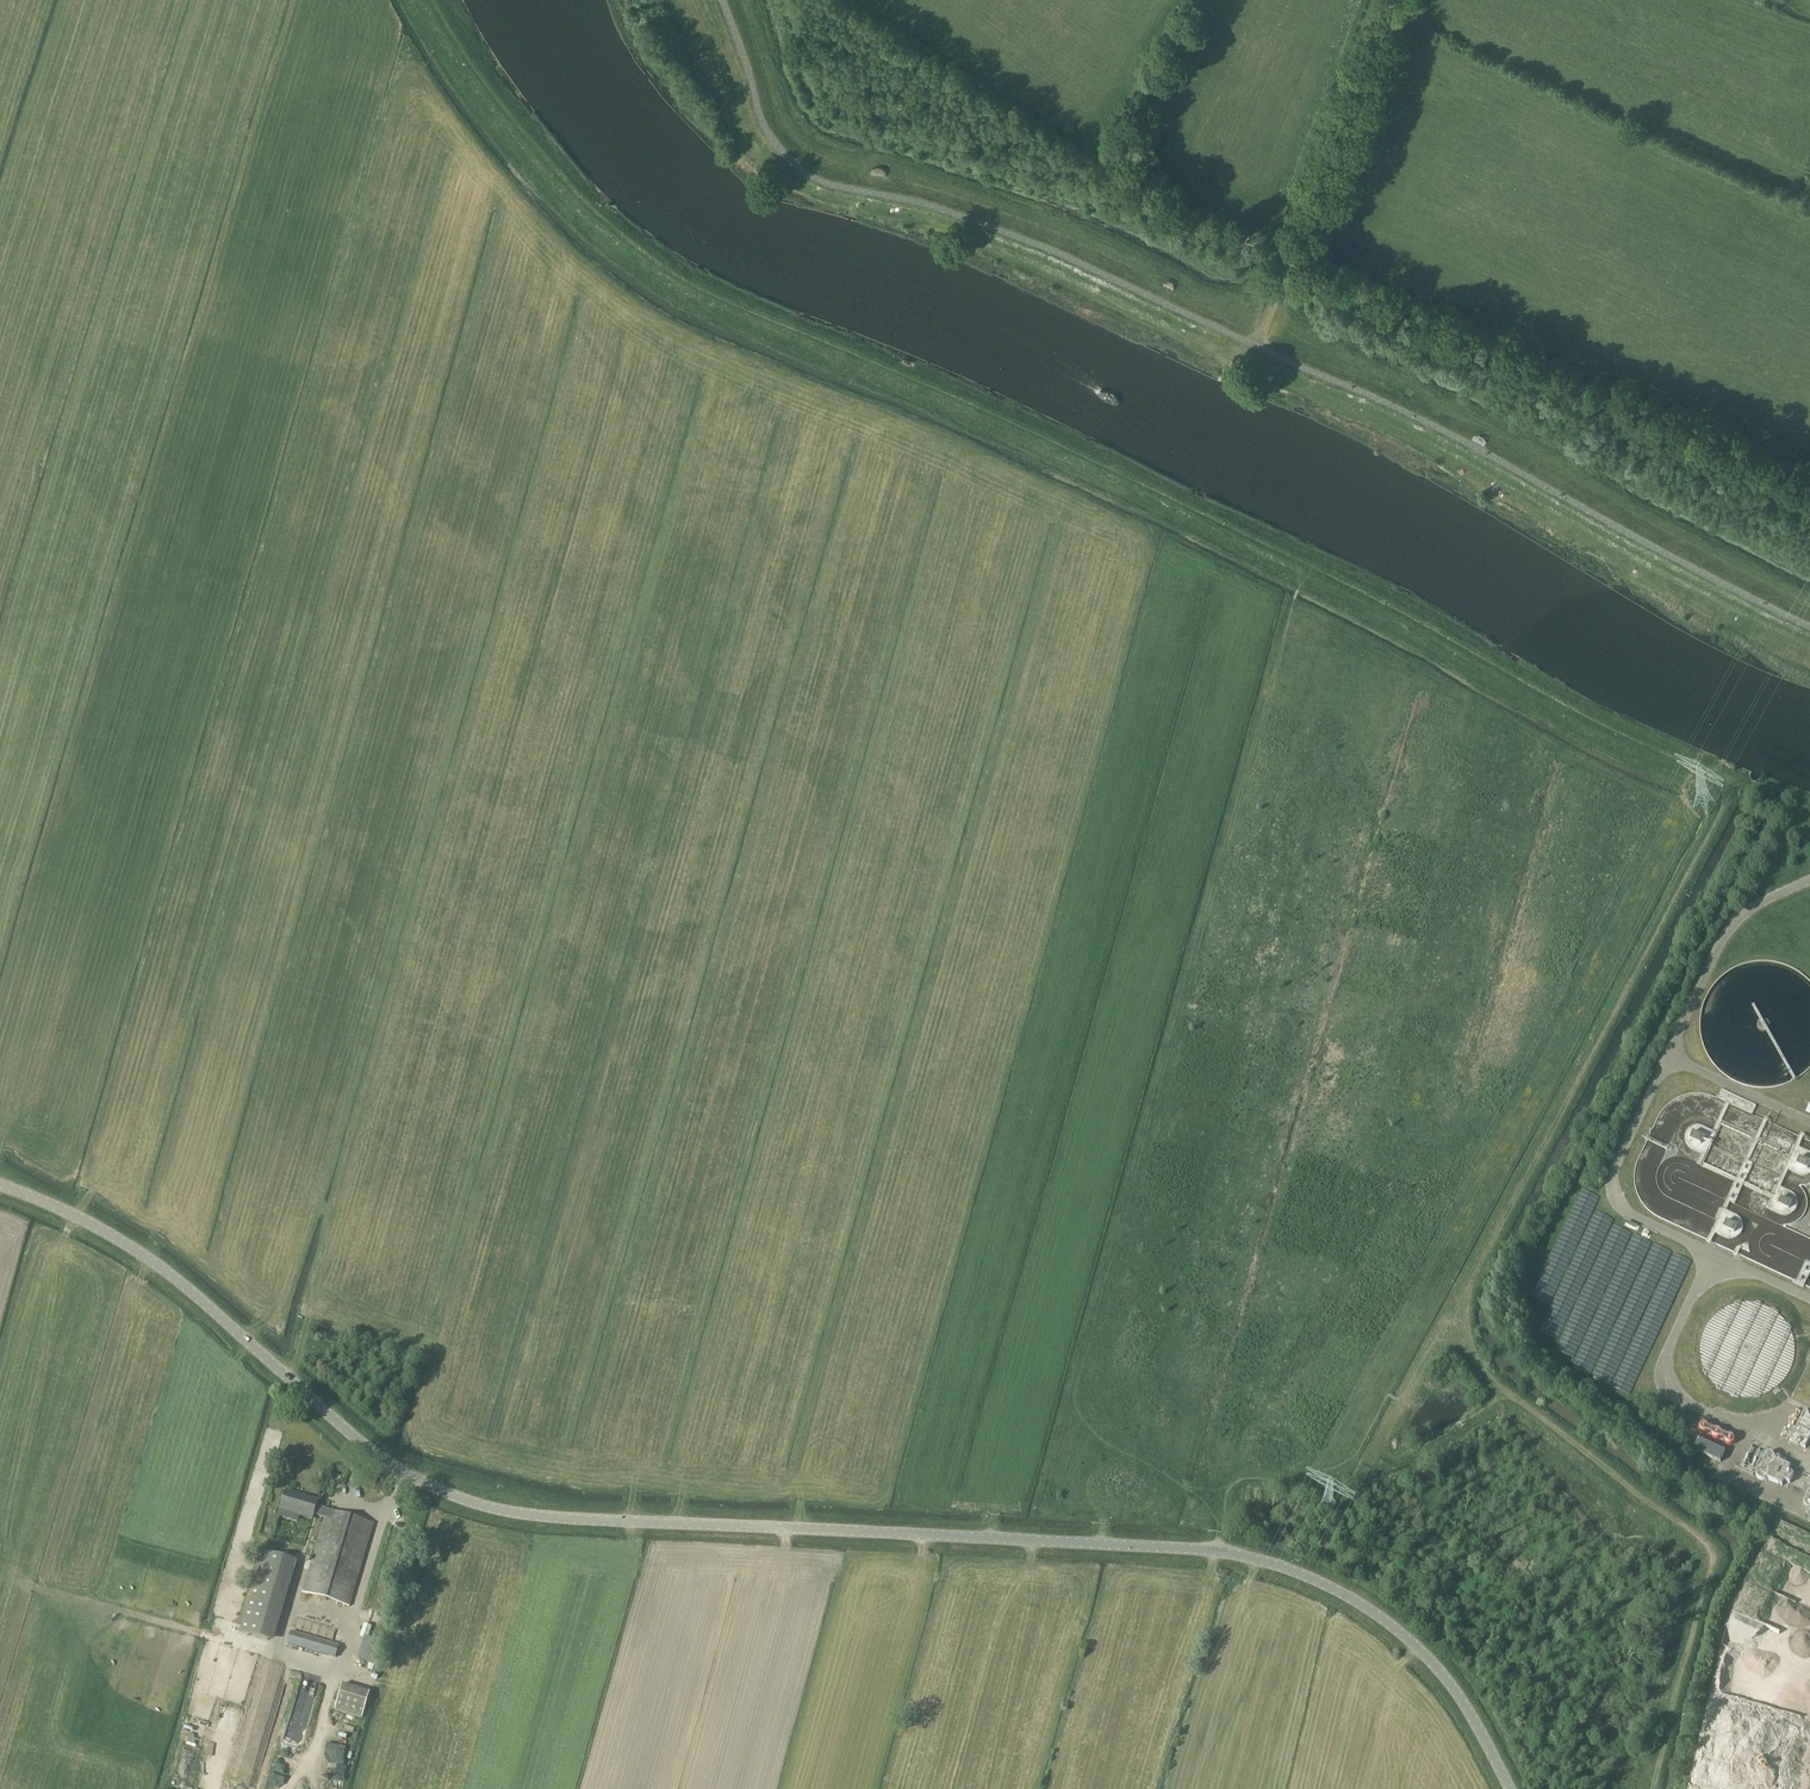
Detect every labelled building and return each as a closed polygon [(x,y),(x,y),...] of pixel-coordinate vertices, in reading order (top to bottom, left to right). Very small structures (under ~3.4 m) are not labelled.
[(886,177),(887,171),(882,167),(877,167),(873,168),(872,174),(886,177)] [(1726,1451),(1699,1438),(1694,1449),(1721,1462),(1726,1451)] [(1780,1458),(1778,1457),(1776,1460),(1775,1460),(1775,1459),(1775,1457),(1774,1456),(1774,1455),(1773,1455),(1772,1454),(1771,1454),(1770,1453),(1769,1453),(1768,1453),(1767,1453),(1766,1454),(1765,1454),(1764,1455),(1763,1456),(1762,1457),(1757,1470),(1756,1471),(1756,1473),(1756,1474),(1757,1476),(1758,1477),(1759,1478),(1760,1479),(1761,1479),(1763,1479),(1765,1479),(1766,1479),(1767,1478),(1782,1485),(1784,1480),(1790,1483),(1794,1474),(1788,1472),(1790,1467),(1778,1461),(1780,1458)] [(349,1605),(373,1522),(327,1509),(316,1506),(318,1499),(286,1490),(281,1508),(312,1517),(314,1512),(326,1515),(304,1591),(349,1605)] [(268,1639),(292,1558),(264,1550),(240,1631),(268,1639)] [(364,1623),(362,1630),(370,1632),(372,1625),(364,1623)] [(291,1631),(287,1644),(327,1655),(331,1643),(291,1631)] [(335,1709),(363,1717),(370,1692),(343,1683),(335,1709)]
